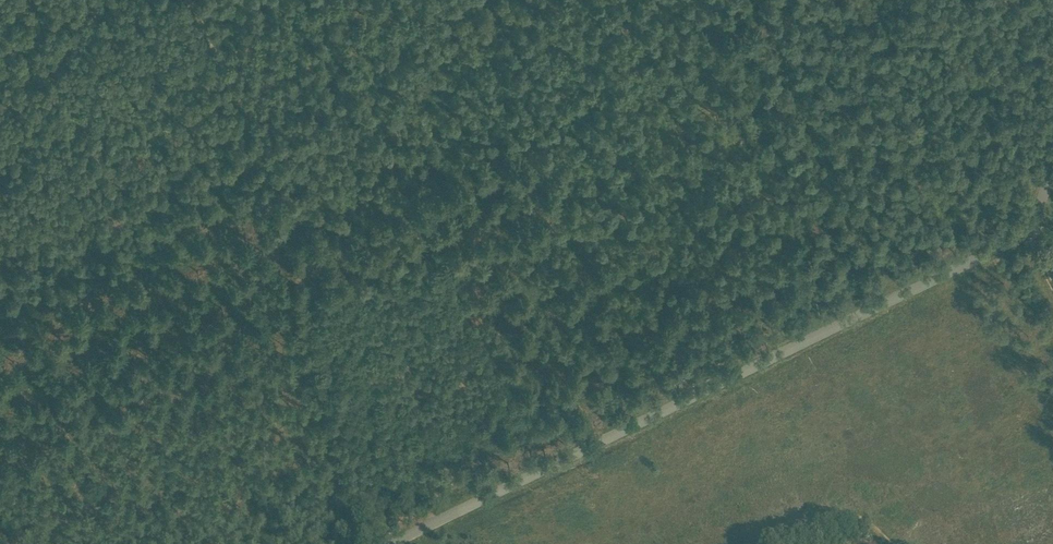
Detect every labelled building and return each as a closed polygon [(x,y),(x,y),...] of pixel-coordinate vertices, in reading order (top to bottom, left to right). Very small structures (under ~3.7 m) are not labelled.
[(970,276),(960,277),(961,287),(971,286),(970,276)]
